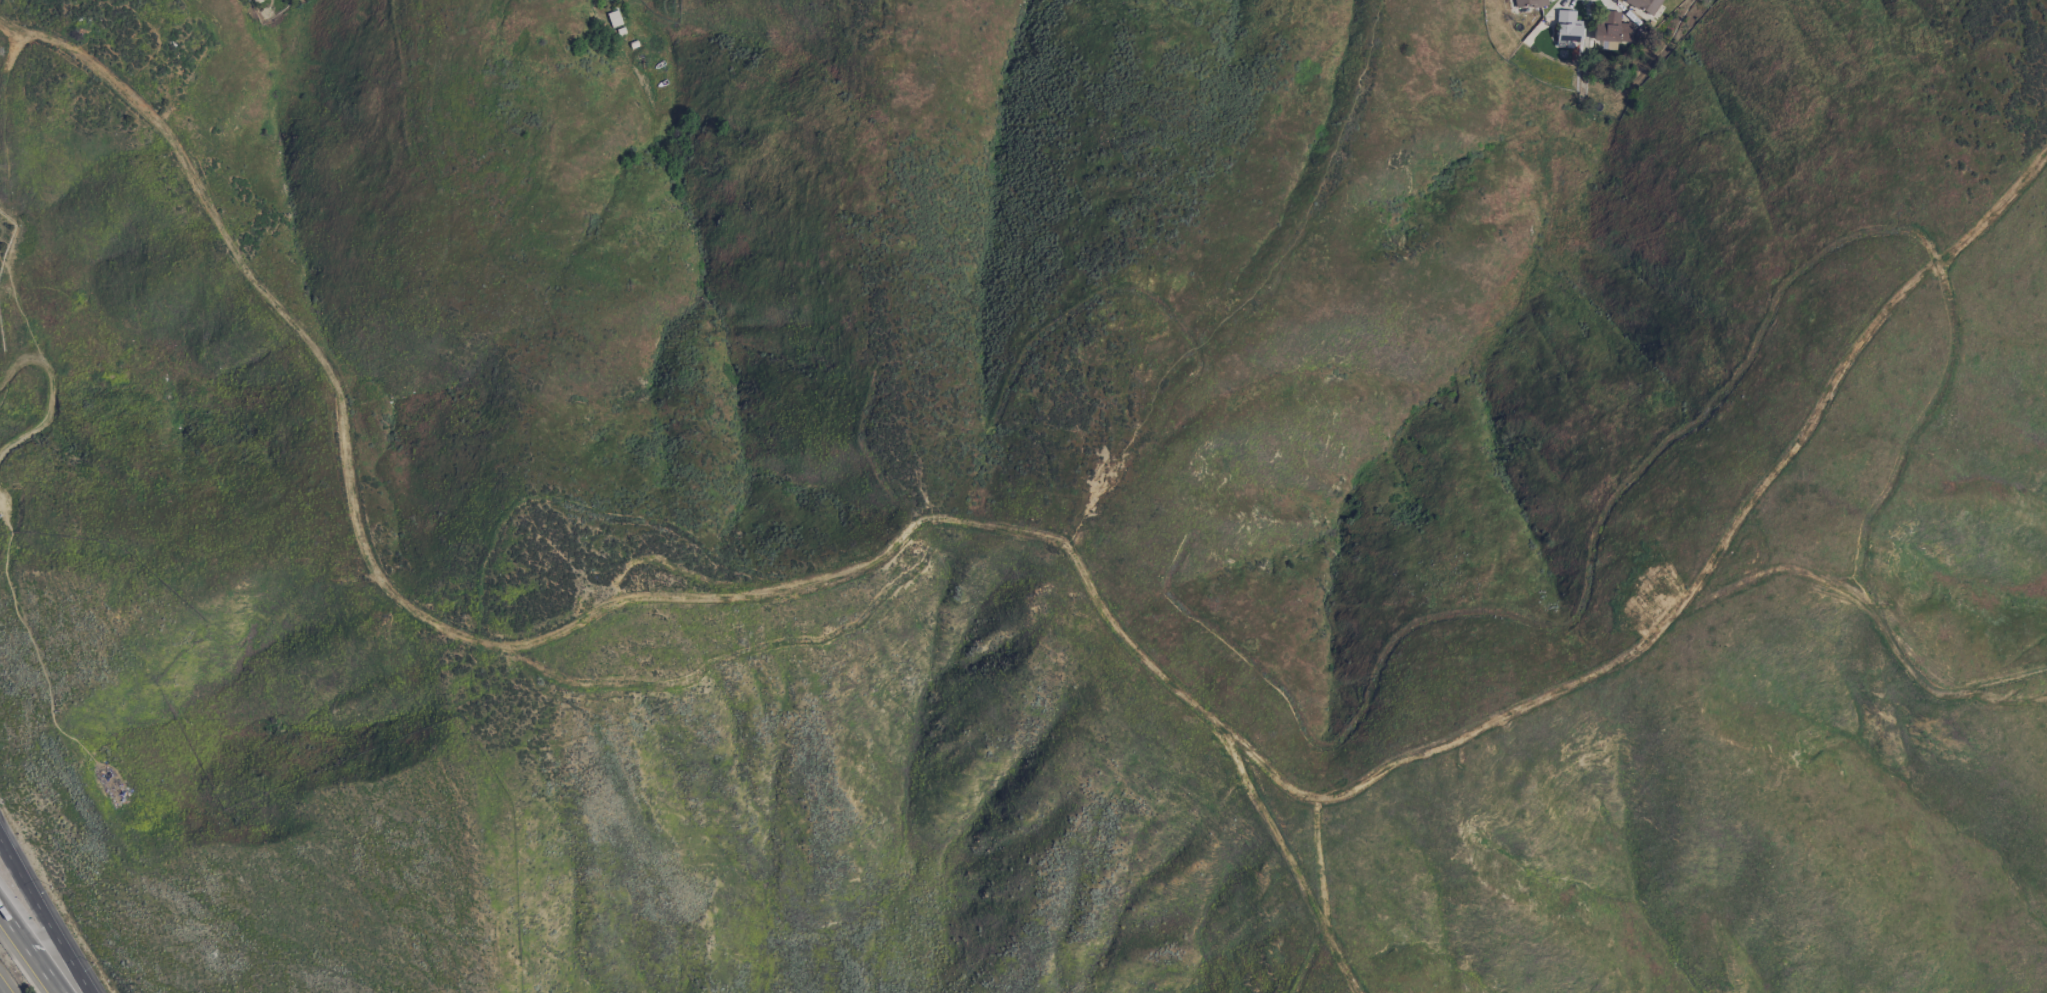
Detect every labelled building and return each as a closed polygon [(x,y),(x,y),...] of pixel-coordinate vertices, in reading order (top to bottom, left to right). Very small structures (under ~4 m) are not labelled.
[(1624,1),(1652,17),(1661,0),(1624,0),(1624,1)] [(622,23),(617,9),(607,13),(612,27),(622,23)] [(1580,41),(1581,20),(1575,20),(1575,10),(1556,10),(1556,40),(1580,41)] [(1593,40),(1630,41),(1631,23),(1619,23),(1620,11),(1600,10),(1600,22),(1594,22),(1593,40)]
